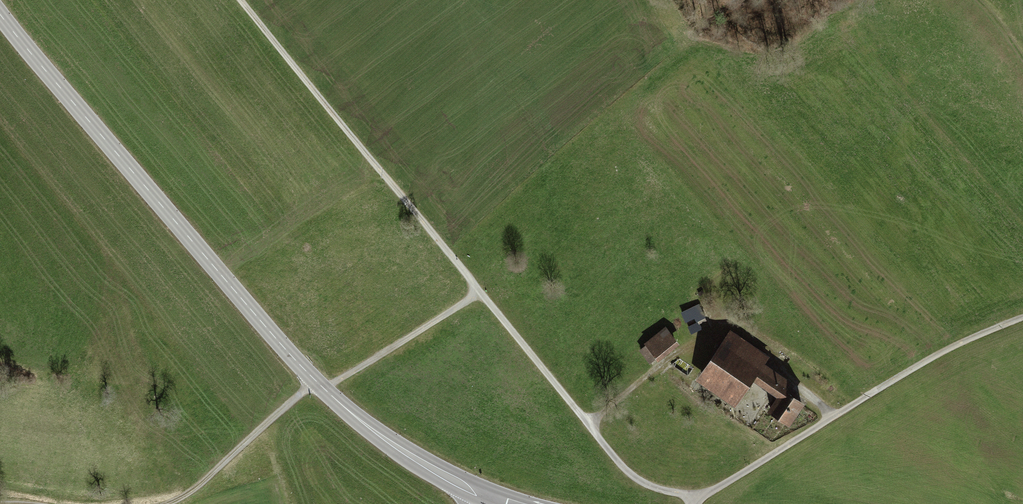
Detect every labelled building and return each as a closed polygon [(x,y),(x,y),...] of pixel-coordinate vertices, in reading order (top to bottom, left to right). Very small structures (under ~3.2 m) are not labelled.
[(699,305),(682,313),(686,321),(695,316),(697,320),(704,316),(699,305)] [(691,332),(701,328),(699,322),(689,327),(691,332)] [(666,330),(648,344),(658,356),(675,342),(666,330)] [(731,331),(723,344),(758,368),(760,364),(767,356),(731,331)] [(758,368),(723,344),(702,375),(737,399),(753,376),(781,395),(770,410),(789,423),(801,404),(784,392),(790,384),(760,364),(758,368)]
